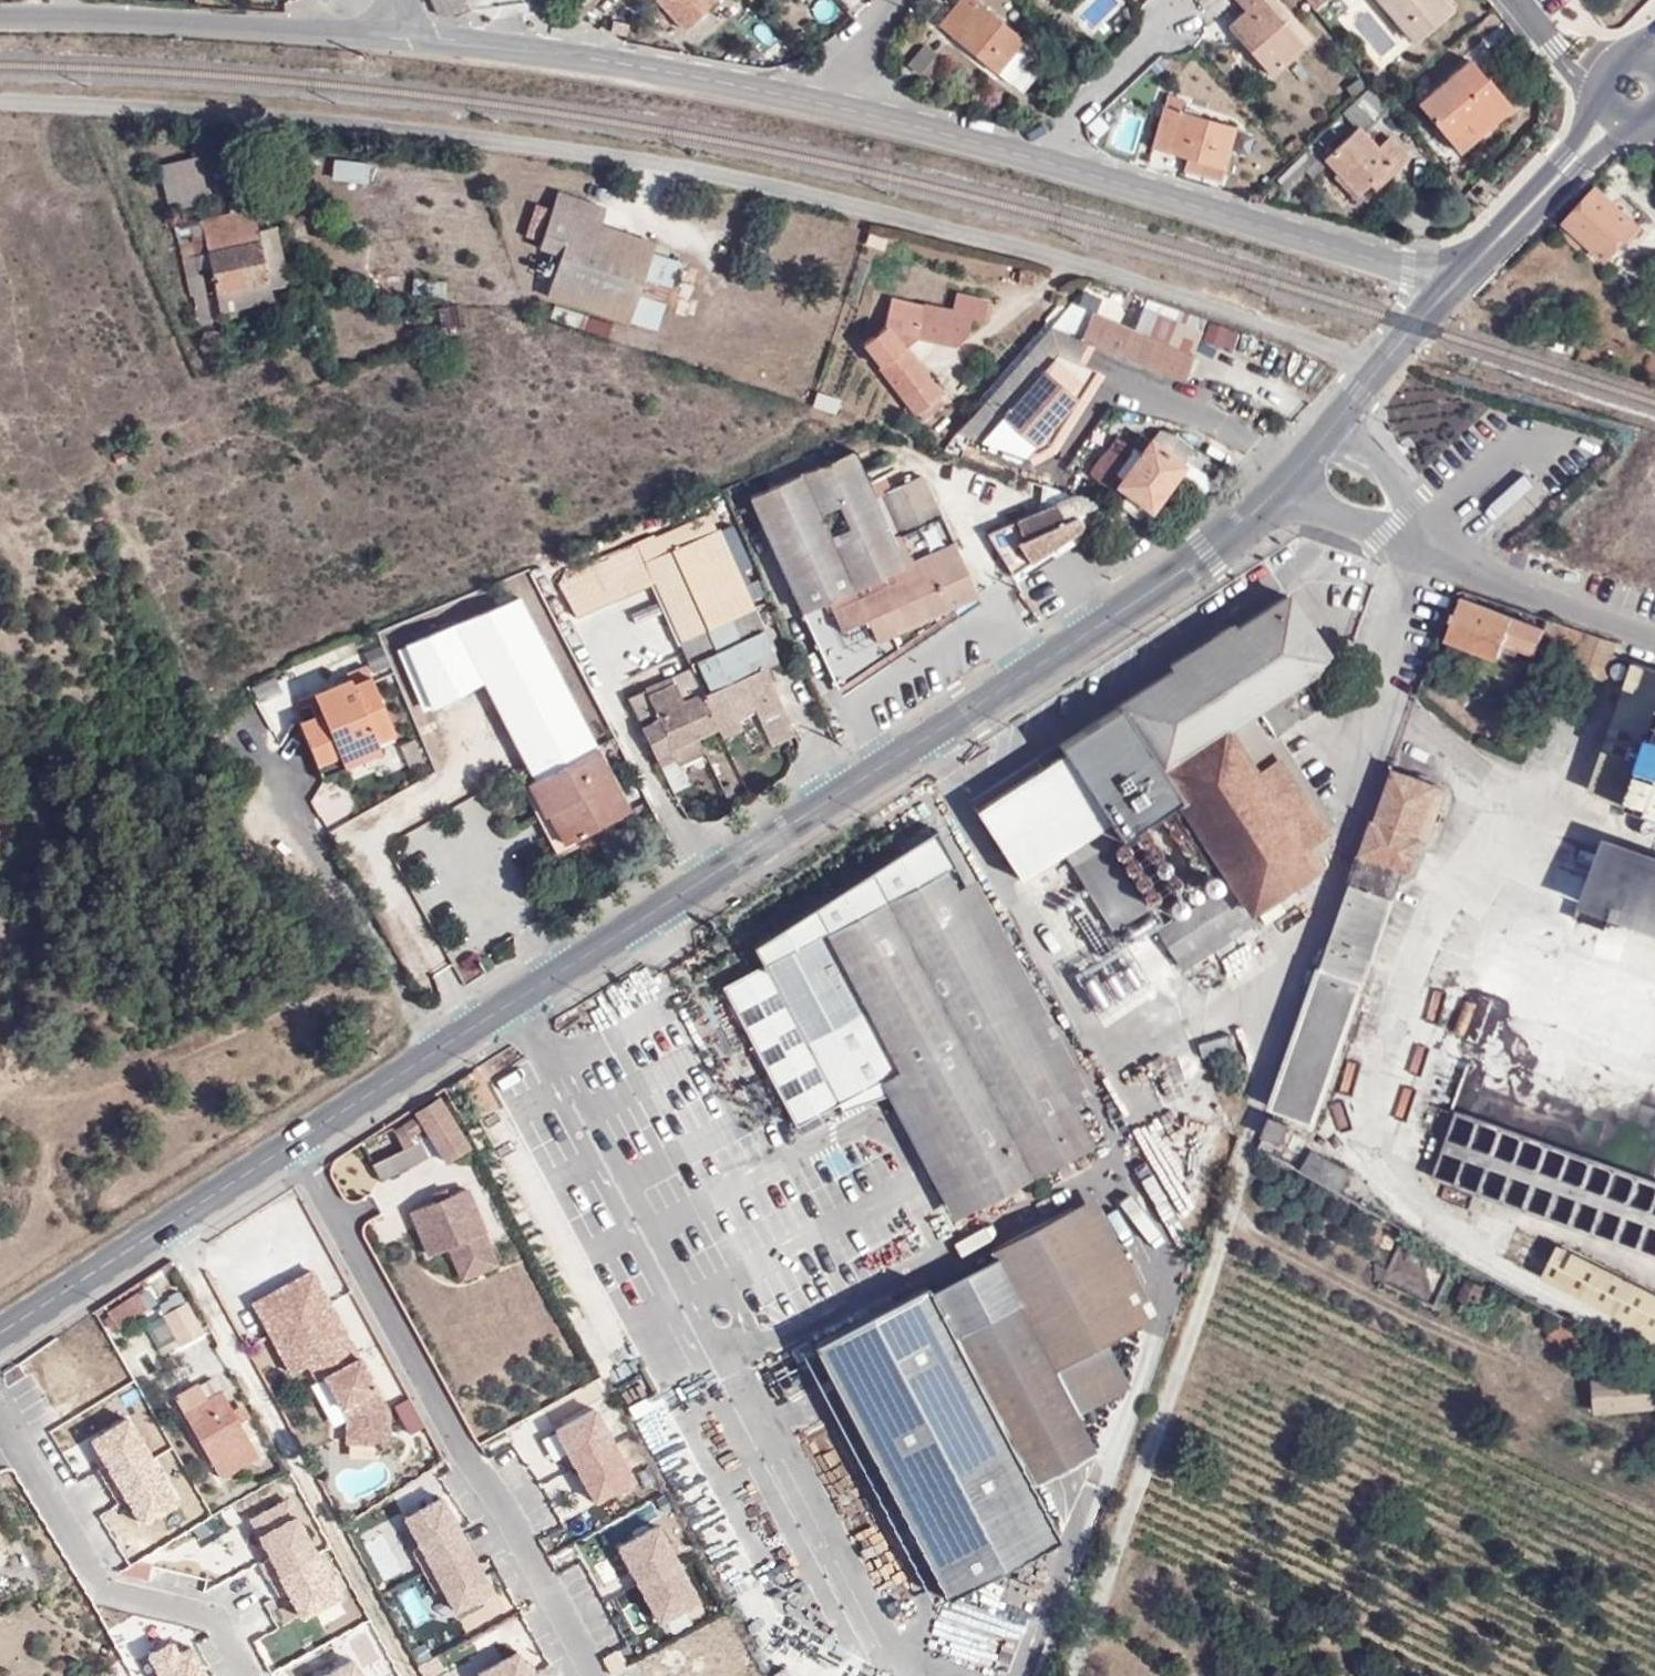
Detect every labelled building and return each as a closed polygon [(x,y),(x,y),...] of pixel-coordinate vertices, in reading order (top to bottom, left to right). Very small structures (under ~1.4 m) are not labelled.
[(437,16),(451,18),(467,11),(462,0),(430,0),(437,16)] [(578,21),(595,0),(580,0),(568,11),(578,21)] [(681,27),(712,0),(656,0),(681,27)] [(938,25),(995,74),(1021,42),(971,0),(959,0),(938,25)] [(1242,13),(1226,27),(1268,75),(1299,47),(1258,0),(1230,0),(1242,13)] [(1310,38),(1276,0),(1258,0),(1299,47),(1310,38)] [(1446,10),(1437,0),(1374,0),(1410,42),(1446,10)] [(611,16),(610,32),(625,35),(628,19),(611,16)] [(1034,53),(1021,42),(995,74),(1008,85),(1034,53)] [(922,73),(932,50),(917,43),(907,67),(922,73)] [(1468,61),(1415,105),(1443,139),(1461,125),(1468,133),(1504,103),(1468,61)] [(1358,133),(1384,109),(1365,87),(1340,112),(1354,128),(1358,133)] [(1165,94),(1151,149),(1184,158),(1220,168),(1232,128),(1177,113),(1181,99),(1165,94)] [(1454,151),(1508,107),(1504,103),(1468,133),(1461,125),(1443,139),(1454,151)] [(1387,138),(1373,151),(1358,133),(1354,128),(1323,159),(1355,193),(1365,184),(1371,178),(1378,184),(1405,158),(1387,138)] [(1181,174),(1217,184),(1220,168),(1184,158),(1181,174)] [(169,217),(208,209),(197,161),(157,168),(169,217)] [(334,163),(331,182),(366,186),(368,167),(334,163)] [(1365,184),(1371,191),(1378,184),(1371,178),(1365,184)] [(1636,226),(1596,190),(1557,230),(1577,249),(1584,243),(1604,261),(1636,226)] [(592,229),(598,211),(554,197),(537,253),(559,260),(546,299),(625,327),(648,258),(651,247),(592,229)] [(228,207),(231,220),(189,229),(199,270),(211,268),(216,296),(266,285),(268,291),(283,287),(271,235),(258,238),(251,203),(228,207)] [(195,271),(199,270),(189,229),(173,233),(182,273),(195,271)] [(652,336),(675,268),(648,258),(625,327),(652,336)] [(196,277),(195,271),(182,273),(188,301),(192,300),(205,296),(200,276),(196,277)] [(1018,274),(1018,288),(1033,288),(1033,274),(1018,274)] [(220,313),(271,303),(268,291),(266,285),(216,296),(220,313)] [(200,330),(212,327),(205,296),(192,300),(200,330)] [(954,300),(949,319),(941,351),(959,355),(967,324),(982,327),(986,302),(954,300)] [(902,355),(916,344),(941,351),(949,319),(929,314),(889,304),(882,330),(886,334),(888,337),(902,355)] [(1091,315),(1070,306),(1050,328),(1079,340),(1089,345),(1180,385),(1191,360),(1127,332),(1091,315)] [(1200,338),(1136,310),(1127,332),(1191,360),(1200,338)] [(1231,351),(1238,331),(1208,320),(1201,341),(1231,351)] [(1050,328),(1035,345),(951,441),(1024,465),(1047,453),(1099,379),(1076,363),(1089,345),(1079,340),(1050,328)] [(888,337),(886,334),(882,330),(858,349),(916,423),(940,405),(902,355),(888,337)] [(816,391),(813,405),(836,411),(840,398),(816,391)] [(1136,455),(1105,435),(1075,478),(1092,491),(1098,484),(1110,492),(1113,488),(1136,455)] [(1181,469),(1145,441),(1136,455),(1113,488),(1146,514),(1181,469)] [(833,690),(971,597),(918,481),(889,493),(880,478),(862,485),(849,454),(746,500),(833,690)] [(1082,510),(1059,502),(979,537),(1004,577),(1076,530),(1069,519),(1082,510)] [(556,588),(573,620),(651,588),(642,566),(689,546),(682,526),(562,575),(556,588)] [(771,661),(717,535),(689,546),(642,566),(651,588),(687,670),(698,695),(760,667),(771,661)] [(1313,671),(1330,660),(1329,659),(1287,596),(1236,629),(1233,624),(1168,668),(1170,671),(1059,745),(1064,752),(975,811),(1019,877),(1107,818),(1120,838),(1176,801),(1229,881),(1156,929),(1176,959),(1317,865),(1304,847),(1325,833),(1276,759),(1285,753),(1274,737),(1332,699),(1313,671)] [(1467,600),(1450,641),(1453,642),(1467,647),(1499,659),(1505,643),(1537,655),(1544,634),(1580,646),(1574,662),(1608,673),(1619,644),(1550,620),(1546,629),(1467,600)] [(529,628),(513,601),(401,650),(429,714),(481,685),(483,684),(471,661),(529,628)] [(529,628),(471,661),(483,684),(534,781),(555,772),(592,748),(529,628)] [(1450,650),(1464,655),(1467,647),(1453,642),(1450,650)] [(1596,792),(1654,813),(1654,668),(1639,662),(1596,792)] [(772,694),(760,667),(698,695),(710,722),(729,713),(735,723),(759,713),(753,702),(772,694)] [(641,691),(644,699),(654,719),(638,727),(655,762),(668,756),(673,768),(700,756),(693,740),(714,731),(710,722),(698,695),(687,670),(641,691)] [(348,682),(312,698),(319,715),(325,723),(301,734),(315,763),(336,754),(339,760),(376,744),(373,740),(393,732),(372,682),(352,691),(348,682)] [(714,731),(717,739),(756,722),(780,711),(772,694),(753,702),(759,713),(735,723),(729,713),(710,722),(714,731)] [(756,722),(770,755),(795,744),(780,711),(756,722)] [(301,734),(325,723),(319,715),(297,725),(301,734)] [(321,777),(380,753),(376,744),(339,760),(336,754),(315,763),(321,777)] [(555,772),(534,781),(527,784),(541,818),(548,813),(562,844),(615,816),(626,810),(592,748),(555,772)] [(1322,968),(1275,1107),(1316,1122),(1405,871),(1411,872),(1423,840),(1430,842),(1448,791),(1397,772),(1380,820),(1375,819),(1353,883),(1356,884),(1326,969),(1322,968)] [(318,794),(335,826),(356,814),(339,783),(318,794)] [(554,856),(620,825),(615,816),(562,844),(548,813),(541,818),(527,784),(520,788),(554,856)] [(1146,908),(1105,845),(1071,866),(1111,930),(1146,908)] [(1612,856),(1594,908),(1654,930),(1654,871),(1612,856)] [(1094,1097),(970,860),(770,964),(842,1101),(899,1071),(908,1088),(971,1210),(1095,1146),(1074,1107),(1094,1097)] [(1146,916),(1114,929),(1119,941),(1151,928),(1146,916)] [(1519,971),(1528,944),(1499,935),(1490,961),(1519,971)] [(1137,953),(1083,979),(1098,1009),(1152,983),(1137,953)] [(724,986),(797,1125),(842,1101),(770,964),(724,986)] [(1198,989),(1227,985),(1224,966),(1195,971),(1198,989)] [(1506,1007),(1516,977),(1487,968),(1478,998),(1506,1007)] [(1451,1030),(1470,1031),(1471,997),(1453,996),(1451,1030)] [(1455,1105),(1465,1060),(1445,1055),(1434,1100),(1455,1105)] [(842,1101),(846,1109),(908,1088),(899,1071),(842,1101)] [(414,1110),(417,1115),(402,1123),(409,1134),(424,1126),(445,1160),(467,1146),(438,1096),(414,1110)] [(1458,1109),(1435,1176),(1654,1255),(1654,1180),(1458,1109)] [(1265,1135),(1283,1143),(1291,1126),(1272,1118),(1265,1135)] [(412,1140),(409,1134),(402,1123),(392,1129),(400,1147),(371,1161),(377,1173),(427,1149),(421,1137),(412,1140)] [(1353,1169),(1322,1151),(1310,1173),(1341,1190),(1353,1169)] [(490,1245),(466,1188),(409,1212),(427,1255),(446,1247),(452,1261),(490,1245)] [(1129,1387),(1106,1343),(1135,1328),(1072,1210),(992,1252),(1020,1304),(1079,1414),(1129,1387)] [(498,1264),(490,1245),(452,1261),(460,1280),(498,1264)] [(1654,1332),(1654,1296),(1560,1249),(1546,1277),(1654,1332)] [(252,1303),(289,1373),(304,1365),(313,1382),(328,1374),(345,1406),(340,1409),(347,1421),(347,1442),(386,1443),(388,1409),(376,1387),(378,1386),(360,1352),(358,1353),(313,1270),(252,1303)] [(1460,1298),(1477,1306),(1485,1288),(1468,1281),(1460,1298)] [(1057,1536),(926,1286),(818,1342),(949,1593),(1057,1536)] [(135,1311),(144,1305),(137,1296),(109,1314),(116,1326),(136,1313),(135,1311)] [(180,1345),(201,1332),(184,1301),(162,1313),(180,1345)] [(1041,1480),(1098,1449),(1079,1414),(1020,1304),(964,1334),(1041,1480)] [(1654,1407),(1654,1374),(1595,1379),(1598,1412),(1654,1407)] [(219,1390),(213,1379),(198,1388),(203,1398),(219,1390)] [(219,1390),(203,1398),(198,1388),(194,1382),(174,1393),(219,1475),(256,1455),(237,1422),(230,1410),(219,1390)] [(244,1418),(237,1407),(230,1410),(237,1422),(244,1418)] [(596,1411),(556,1433),(594,1501),(634,1479),(596,1411)] [(128,1420),(91,1442),(142,1525),(179,1503),(128,1420)] [(443,1497),(403,1518),(453,1615),(493,1594),(443,1497)] [(289,1501),(250,1521),(303,1621),(341,1600),(289,1501)] [(659,1528),(620,1550),(663,1625),(702,1602),(659,1528)] [(152,1656),(162,1675),(211,1675),(194,1645),(178,1653),(174,1645),(152,1656)] [(477,1675),(533,1675),(520,1653),(477,1675)] [(326,1675),(359,1675),(352,1663),(326,1675)]
